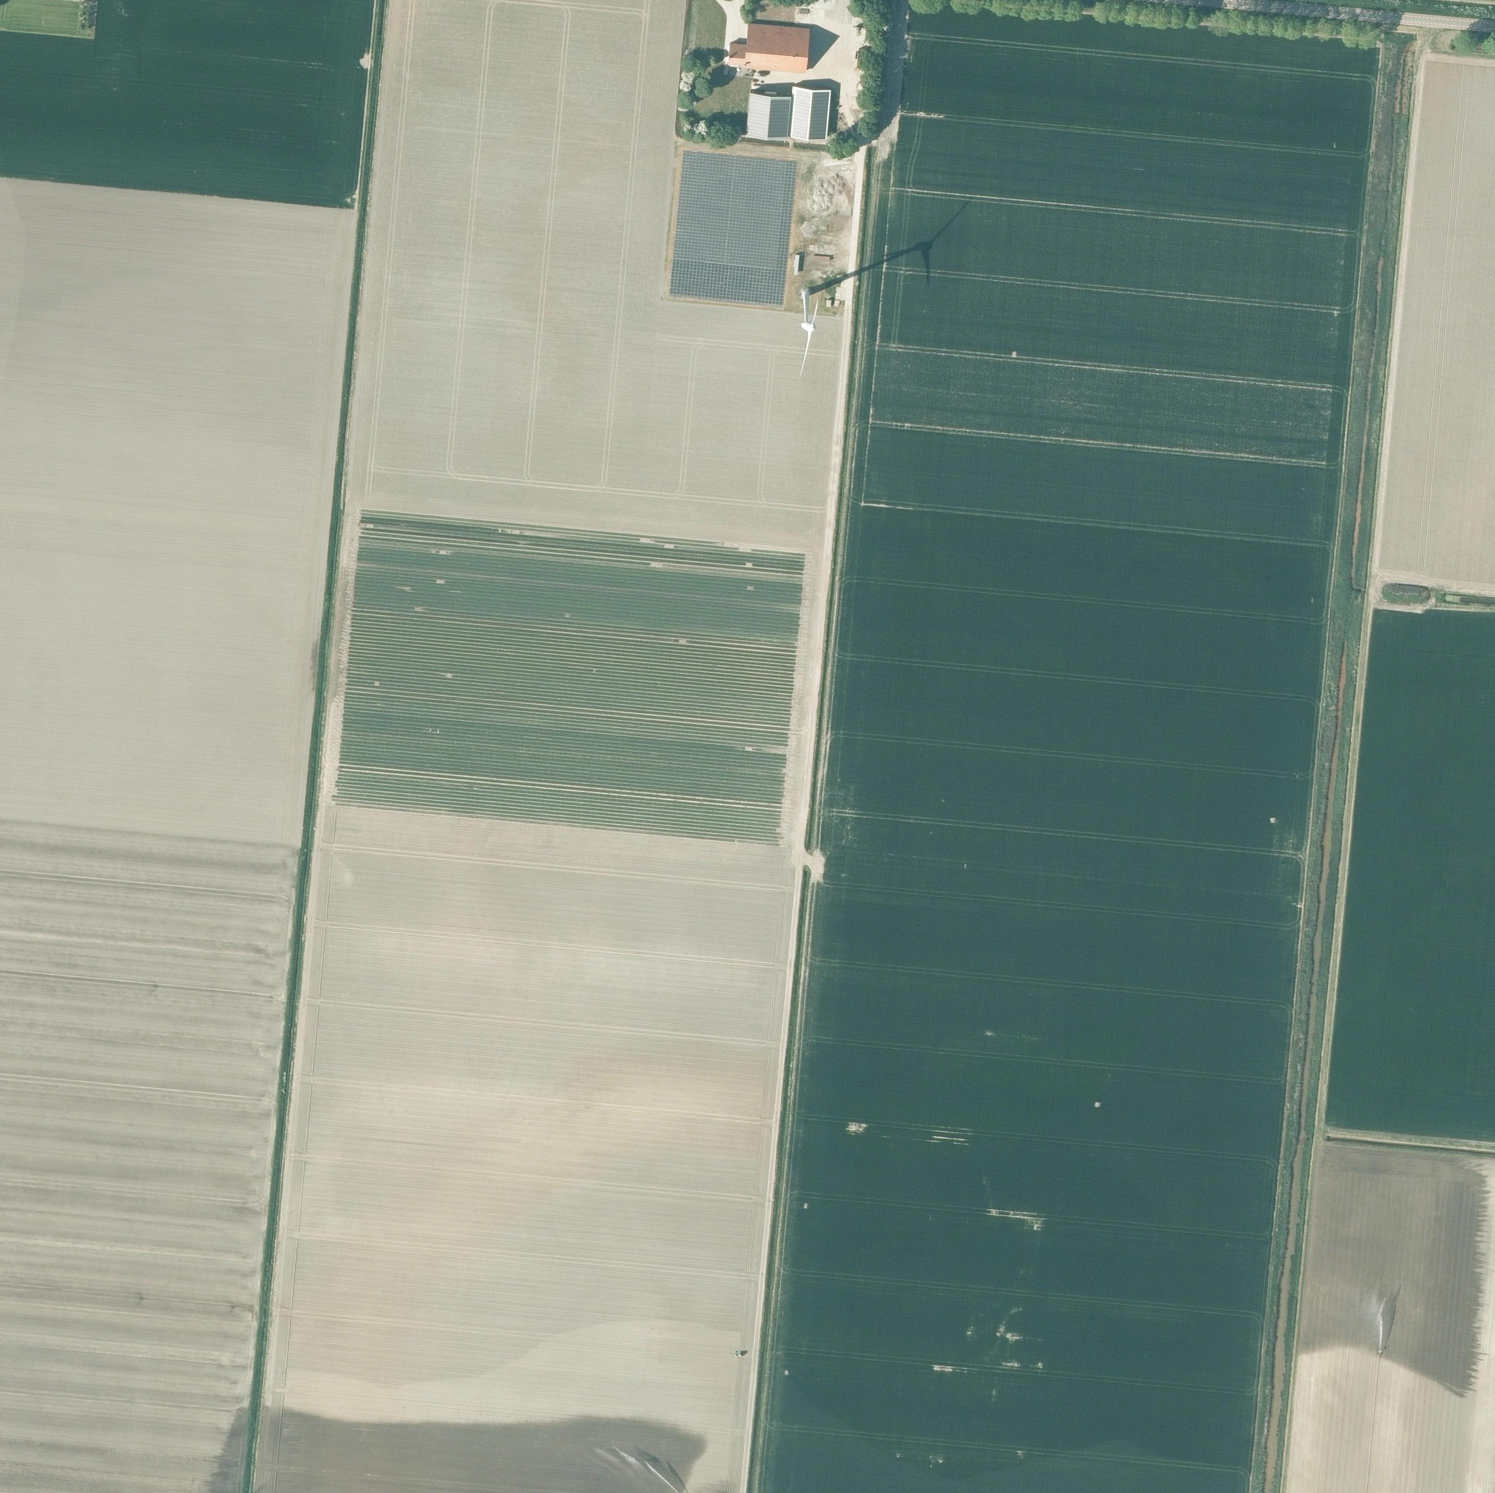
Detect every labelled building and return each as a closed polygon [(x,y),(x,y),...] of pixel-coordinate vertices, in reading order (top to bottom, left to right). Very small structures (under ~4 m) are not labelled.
[(729,64),(807,71),(810,28),(753,23),(751,46),(730,44),(729,64)] [(846,26),(847,37),(855,36),(855,26),(846,26)] [(842,92),(847,90),(845,83),(839,86),(842,92)] [(831,87),(805,85),(792,85),(789,134),(827,135),(831,87)] [(750,89),(747,130),(787,133),(791,93),(750,89)]
